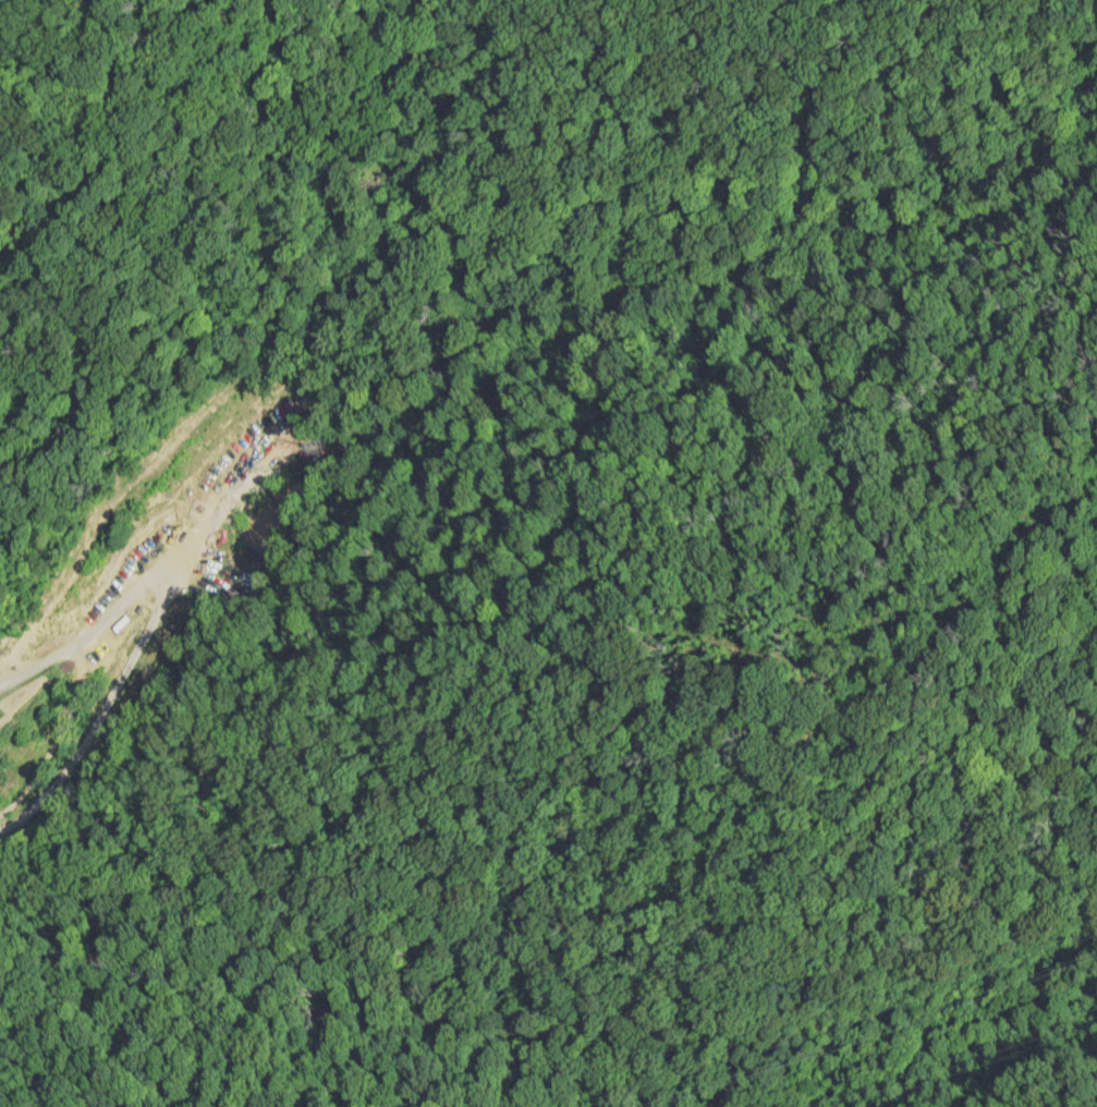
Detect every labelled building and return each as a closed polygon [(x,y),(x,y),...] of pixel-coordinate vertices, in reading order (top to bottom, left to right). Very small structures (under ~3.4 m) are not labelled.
[(266,458),(258,448),(245,458),(253,468),(266,458)]
